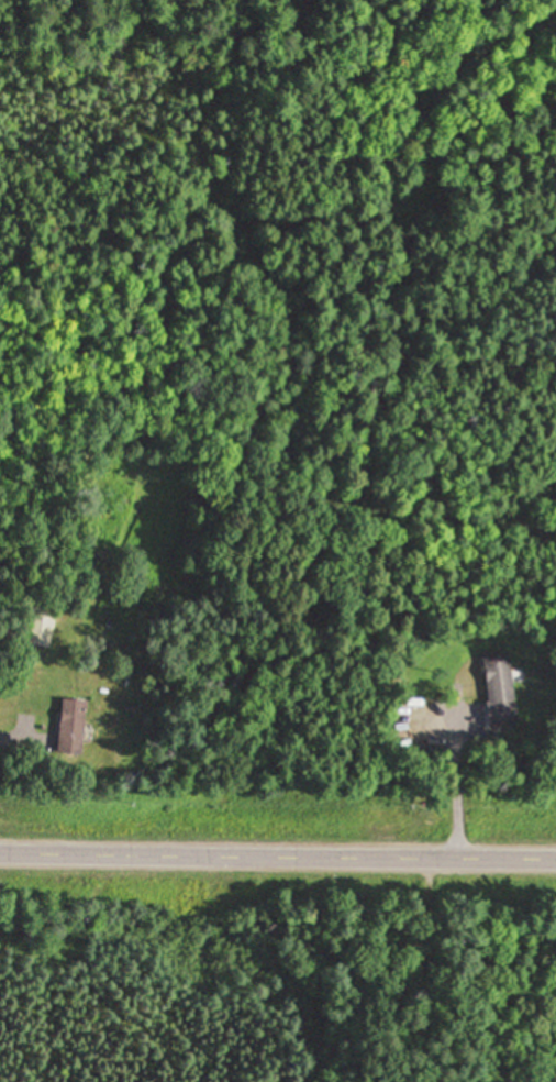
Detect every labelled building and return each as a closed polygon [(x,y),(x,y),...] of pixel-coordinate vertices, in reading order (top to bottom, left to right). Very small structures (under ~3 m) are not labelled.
[(58,612),(33,605),(23,641),(48,648),(58,612)] [(519,725),(511,654),(484,657),(492,728),(519,725)] [(59,753),(84,755),(88,700),(62,698),(59,753)]
